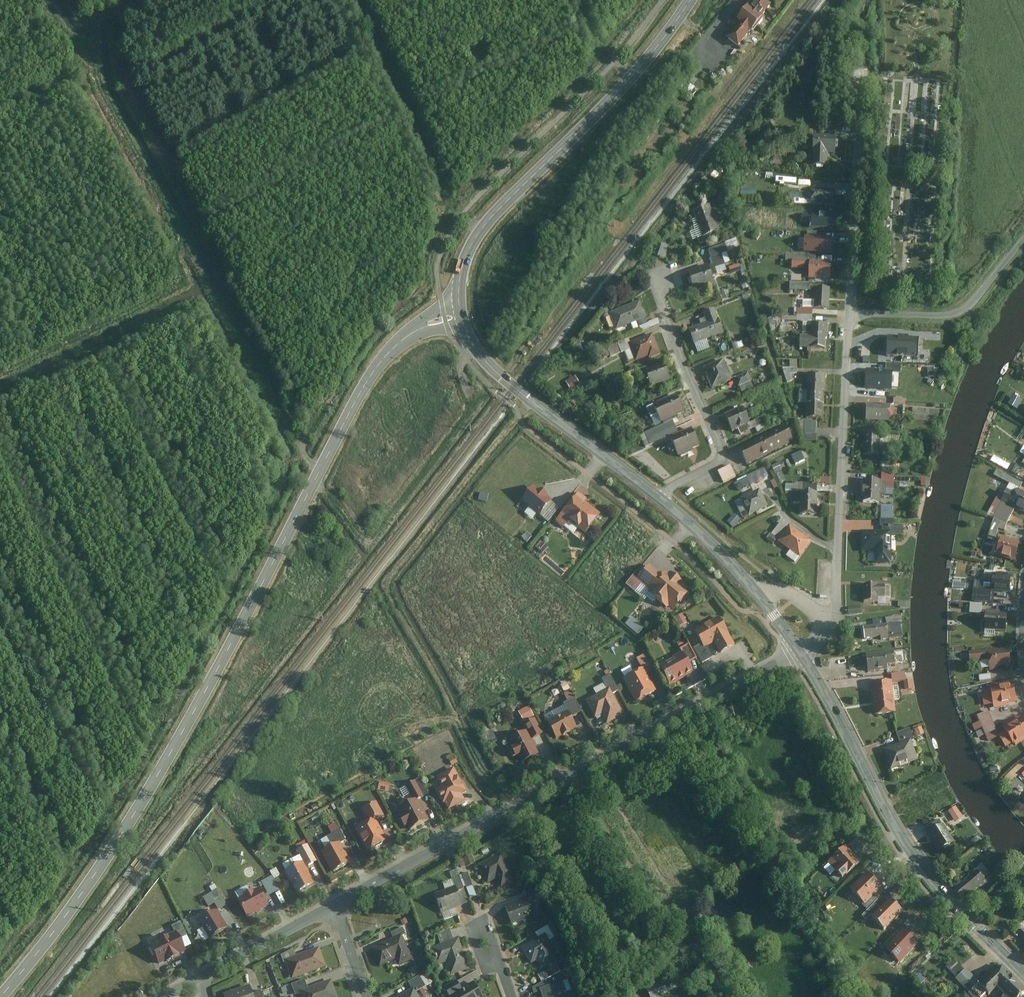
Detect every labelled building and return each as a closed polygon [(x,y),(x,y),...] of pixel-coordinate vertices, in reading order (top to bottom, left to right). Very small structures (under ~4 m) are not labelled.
[(733,41),(743,50),(757,34),(760,36),(771,23),(767,19),(775,9),(765,1),(756,12),(753,9),(741,22),(746,26),(733,41)] [(884,103),(892,103),(892,93),(884,93),(884,103)] [(822,168),(832,168),(832,154),(843,155),(844,139),(817,138),(816,154),(822,154),(822,168)] [(811,205),(838,206),(839,191),(812,190),(811,205)] [(809,191),(800,191),(799,202),(808,203),(809,191)] [(710,204),(694,211),(704,236),(720,230),(710,204)] [(814,229),(838,230),(838,216),(804,214),(804,223),(814,223),(814,229)] [(808,253),(837,254),(838,241),(809,239),(808,253)] [(665,258),(669,245),(662,243),(658,256),(665,258)] [(730,250),(712,257),(718,273),(727,269),(725,264),(733,261),(730,250)] [(805,259),(791,258),(790,267),(805,268),(805,259)] [(740,264),(730,267),(733,273),(742,270),(740,264)] [(809,279),(836,280),(837,266),(810,264),(809,279)] [(716,282),(709,265),(688,273),(694,290),(716,282)] [(811,283),(791,282),(790,290),(811,291),(811,283)] [(812,310),(832,311),(833,291),(813,290),(812,310)] [(641,299),(610,312),(616,329),(636,320),(639,326),(650,322),(641,299)] [(714,309),(703,313),(706,322),(688,329),(694,344),(724,332),(714,309)] [(802,350),(827,352),(829,325),(815,324),(815,312),(801,311),(800,323),(803,323),(802,350)] [(793,331),(793,322),(784,323),(785,331),(793,331)] [(661,354),(653,332),(629,342),(631,348),(636,360),(648,355),(649,358),(661,354)] [(870,336),(870,350),(900,351),(900,347),(915,347),(916,337),(870,336)] [(628,339),(609,345),(613,355),(631,348),(629,342),(628,339)] [(699,352),(709,347),(706,340),(695,345),(699,352)] [(724,356),(702,365),(711,388),(733,380),(724,356)] [(787,381),(800,378),(797,359),(790,361),(791,366),(784,367),(787,381)] [(670,379),(663,363),(644,371),(651,387),(670,379)] [(871,372),(870,386),(891,387),(891,381),(900,381),(900,376),(911,376),(911,367),(879,366),(878,372),(871,372)] [(752,380),(748,371),(737,375),(740,385),(752,380)] [(802,405),(828,406),(829,376),(809,375),(809,392),(802,392),(802,405)] [(580,384),(576,376),(566,382),(571,389),(580,384)] [(685,413),(677,394),(653,404),(662,423),(685,413)] [(808,405),(807,426),(827,427),(828,406),(808,405)] [(869,405),(868,422),(895,423),(896,406),(869,405)] [(751,422),(743,407),(725,416),(732,431),(751,422)] [(679,431),(674,419),(646,431),(651,443),(679,431)] [(794,440),(785,423),(739,448),(748,465),(794,440)] [(701,445),(692,428),(670,439),(678,456),(701,445)] [(866,434),(865,460),(881,460),(881,448),(901,449),(902,439),(883,438),(883,435),(866,434)] [(792,455),(796,464),(805,460),(801,451),(792,455)] [(866,482),(865,504),(885,504),(885,498),(896,498),(898,455),(885,455),(884,482),(866,482)] [(775,472),(785,470),(784,462),(773,464),(775,472)] [(737,476),(731,465),(718,471),(724,483),(737,476)] [(734,483),(739,492),(769,476),(765,468),(734,483)] [(1018,488),(1021,482),(997,469),(994,474),(1018,488)] [(794,483),(786,483),(785,491),(793,491),(792,502),(798,503),(798,494),(805,495),(805,485),(805,482),(794,481),(794,483)] [(535,485),(521,501),(539,516),(552,500),(535,485)] [(798,503),(797,517),(818,518),(820,486),(805,485),(805,495),(798,494),(798,503)] [(1018,488),(1009,504),(1023,512),(1023,492),(1018,488)] [(745,498),(754,516),(770,508),(761,490),(745,498)] [(585,533),(601,512),(577,494),(556,521),(564,527),(568,521),(585,533)] [(741,519),(736,514),(728,521),(734,527),(741,519)] [(874,550),(874,566),(897,565),(897,537),(905,537),(905,528),(897,528),(897,514),(883,514),(883,530),(858,531),(858,551),(874,550)] [(788,556),(797,564),(814,542),(792,525),(789,528),(782,523),(769,539),(776,544),(780,540),(793,550),(788,556)] [(1015,561),(1021,542),(1001,537),(996,556),(1015,561)] [(544,552),(549,547),(543,541),(538,547),(544,552)] [(674,610),(691,590),(665,569),(661,574),(650,565),(638,581),(653,593),(650,596),(667,609),(670,606),(674,610)] [(1009,594),(1011,575),(993,573),(991,591),(1009,594)] [(865,585),(865,607),(879,606),(879,600),(890,600),(890,584),(865,585)] [(970,613),(983,614),(983,603),(971,603),(970,613)] [(1006,633),(1007,615),(984,613),(983,632),(1006,633)] [(688,622),(683,614),(676,617),(681,626),(688,622)] [(646,627),(633,616),(626,624),(639,635),(646,627)] [(736,644),(720,616),(696,630),(703,643),(705,647),(708,646),(714,642),(720,653),(736,644)] [(888,623),(863,627),(864,637),(878,635),(879,640),(905,636),(903,621),(888,623)] [(703,643),(693,648),(701,664),(713,657),(708,646),(705,647),(703,643)] [(690,644),(681,649),(682,651),(689,663),(698,658),(690,644)] [(1010,666),(1009,649),(988,651),(990,671),(998,670),(998,667),(1010,666)] [(689,663),(682,651),(658,665),(670,685),(694,671),(689,663)] [(894,651),(866,654),(868,671),(887,669),(887,666),(896,665),(894,651)] [(647,654),(639,658),(643,667),(646,673),(655,668),(647,654)] [(646,673),(643,667),(623,678),(636,702),(656,691),(646,673)] [(906,671),(891,673),(892,680),(892,683),(905,681),(907,681),(906,671)] [(619,690),(611,674),(605,678),(610,688),(613,693),(619,690)] [(892,680),(870,682),(874,716),(895,713),(892,680)] [(905,681),(906,690),(913,689),(912,680),(907,681),(905,681)] [(1017,701),(1013,683),(990,688),(994,709),(1009,706),(1009,703),(1017,701)] [(613,693),(610,688),(586,700),(595,717),(602,714),(607,724),(624,715),(613,693)] [(583,712),(576,697),(565,702),(569,710),(572,717),(583,712)] [(530,706),(520,711),(525,722),(536,717),(530,706)] [(572,717),(569,710),(548,721),(557,738),(578,727),(572,717)] [(1023,716),(1003,729),(1005,732),(999,735),(1007,748),(1013,744),(1015,747),(1023,741),(1023,717),(1023,716)] [(543,732),(536,718),(525,724),(528,730),(532,738),(543,732)] [(911,729),(898,734),(901,743),(911,740),(914,739),(911,729)] [(532,738),(528,730),(510,739),(513,747),(510,749),(515,758),(519,755),(522,762),(540,753),(532,738)] [(901,743),(883,750),(889,770),(918,760),(911,740),(901,743)] [(468,790),(455,766),(436,776),(441,787),(435,790),(443,805),(446,803),(449,809),(465,800),(462,794),(468,790)] [(391,782),(381,780),(379,789),(389,791),(391,782)] [(425,796),(416,780),(406,785),(414,801),(419,799),(425,796)] [(944,789),(940,783),(929,789),(928,786),(917,792),(913,785),(900,792),(905,802),(900,805),(904,812),(944,789)] [(936,806),(933,798),(925,801),(929,809),(936,806)] [(410,829),(429,820),(419,799),(414,801),(398,809),(401,815),(399,816),(404,827),(408,825),(410,829)] [(384,814),(378,801),(362,808),(369,822),(376,818),(384,814)] [(964,817),(957,806),(949,810),(956,821),(964,817)] [(368,851),(388,840),(376,818),(369,822),(356,829),(368,851)] [(332,832),(339,828),(336,822),(329,825),(332,832)] [(955,842),(944,824),(928,834),(940,851),(955,842)] [(345,839),(340,830),(328,836),(333,845),(340,842),(345,839)] [(350,862),(340,842),(333,845),(322,851),(332,872),(350,862)] [(317,860),(308,843),(297,849),(303,861),(306,866),(317,860)] [(862,862),(846,845),(827,862),(843,879),(862,862)] [(480,867),(490,884),(498,880),(504,891),(519,882),(504,854),(480,867)] [(306,866),(303,861),(286,870),(297,891),(315,882),(306,866)] [(989,882),(978,869),(960,885),(971,897),(989,882)] [(883,887),(868,871),(850,888),(865,904),(878,892),(883,887)] [(280,888),(273,875),(262,881),(269,893),(280,888)] [(270,904),(260,886),(237,898),(247,916),(270,904)] [(436,895),(444,914),(465,906),(458,886),(436,895)] [(208,906),(215,902),(218,908),(227,903),(219,887),(202,896),(208,906)] [(881,896),(878,892),(865,904),(864,905),(868,909),(875,902),(881,896)] [(505,908),(515,927),(526,922),(529,928),(543,920),(536,908),(529,895),(505,908)] [(903,911),(890,898),(880,907),(872,916),(885,929),(903,911)] [(880,907),(875,902),(868,909),(862,915),(867,920),(872,916),(880,907)] [(227,928),(217,909),(199,918),(209,938),(227,928)] [(192,945),(180,920),(172,924),(175,930),(183,949),(192,945)] [(183,949),(175,930),(147,943),(157,964),(184,951),(183,949)] [(917,944),(902,930),(885,948),(900,962),(917,944)] [(539,963),(543,970),(562,959),(548,933),(524,947),(534,965),(539,963)] [(375,948),(382,968),(399,960),(402,966),(416,960),(404,935),(375,948)] [(434,949),(440,967),(448,964),(453,976),(472,970),(462,939),(434,949)] [(323,949),(288,961),(295,980),(330,967),(323,949)] [(1001,963),(981,981),(978,984),(986,992),(988,994),(997,986),(1007,996),(1021,996),(1023,994),(1023,989),(1001,963)] [(410,969),(414,976),(420,972),(416,966),(410,969)] [(981,981),(967,966),(955,977),(969,992),(972,990),(978,984),(981,981)] [(541,989),(544,996),(575,996),(566,973),(547,980),(550,986),(541,989)] [(646,986),(650,996),(657,996),(670,993),(665,979),(646,986)] [(304,991),(306,996),(340,996),(334,981),(304,991)] [(455,996),(456,996),(486,996),(478,984),(455,996)] [(972,990),(978,996),(981,996),(986,992),(978,984),(972,990)] [(253,987),(227,996),(228,996),(256,996),(253,987)]
